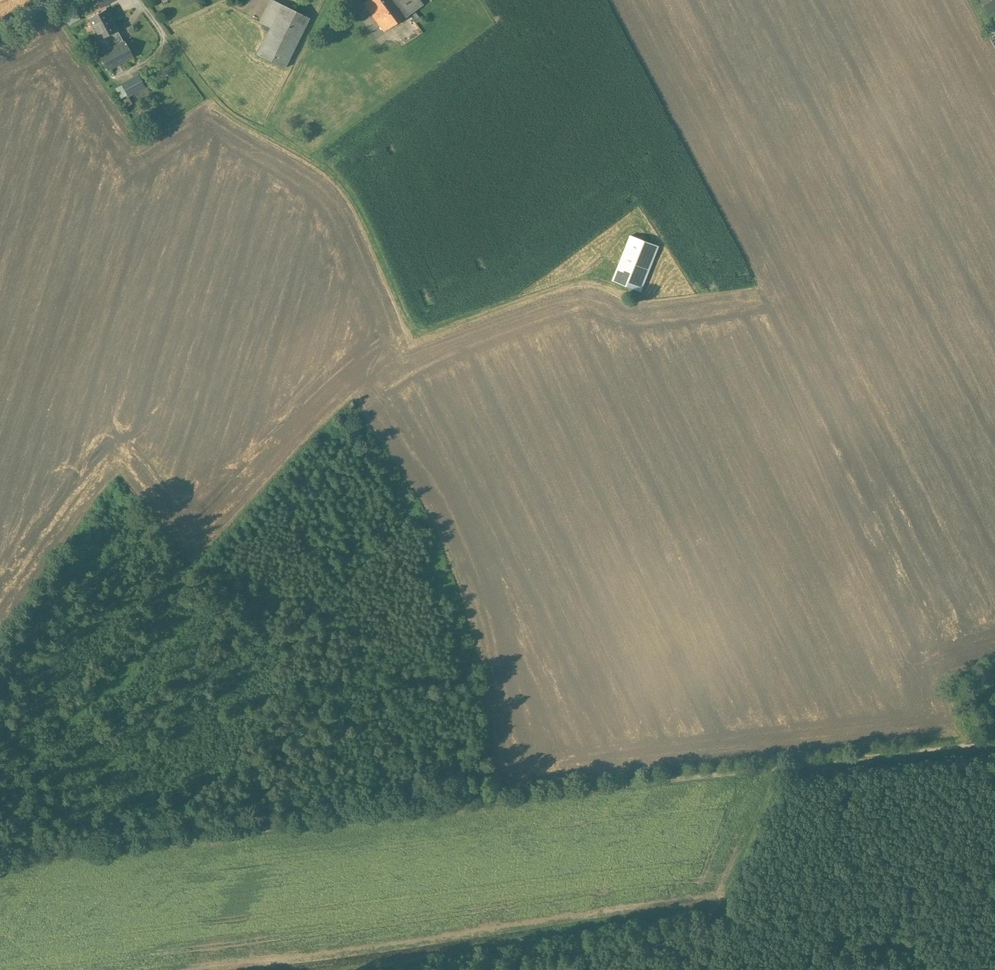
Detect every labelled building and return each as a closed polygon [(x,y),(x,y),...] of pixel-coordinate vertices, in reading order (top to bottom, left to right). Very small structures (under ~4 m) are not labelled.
[(274,0),(271,0),(260,21),(271,26),(257,54),(285,68),(310,18),(274,0)] [(364,3),(384,32),(409,14),(422,5),(419,0),(368,0),(364,3)] [(990,13),(994,10),(994,0),(982,0),(990,13)] [(107,10),(90,19),(100,39),(101,39),(117,30),(117,29),(107,10)] [(124,43),(117,30),(101,39),(100,39),(97,41),(104,54),(101,55),(108,69),(132,56),(125,42),(124,43)] [(138,76),(123,84),(128,95),(144,86),(138,76)] [(659,246),(631,235),(613,280),(641,291),(659,246)]
